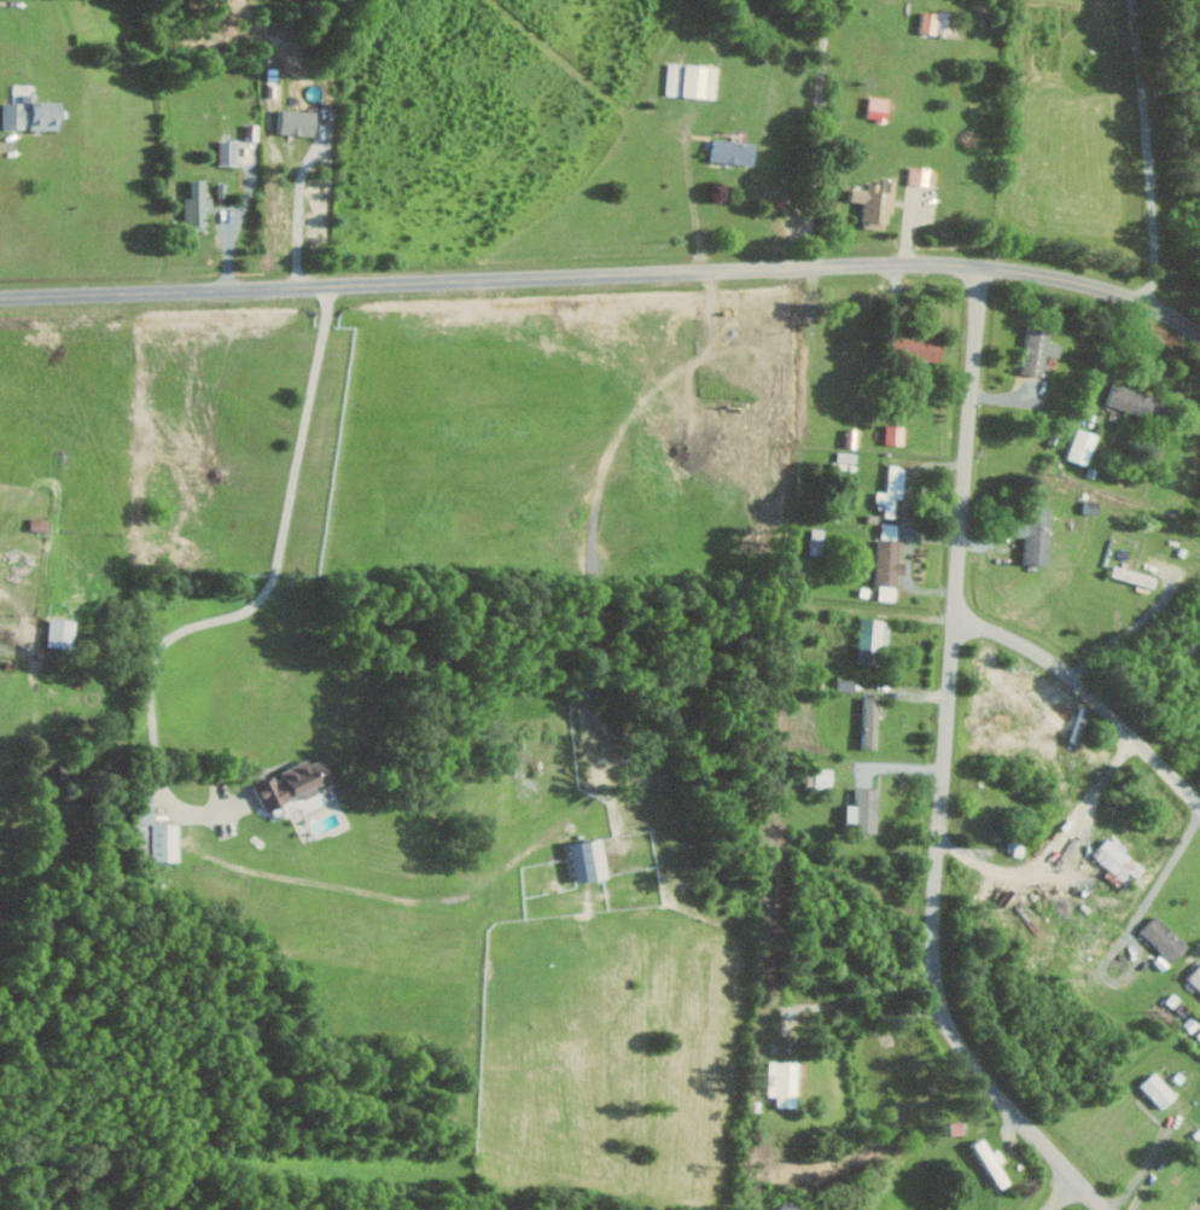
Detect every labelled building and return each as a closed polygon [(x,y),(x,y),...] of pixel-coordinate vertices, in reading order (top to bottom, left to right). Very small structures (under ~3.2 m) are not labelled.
[(942,14),(926,11),(922,31),(938,34),(942,14)] [(718,97),(719,65),(686,64),(685,96),(718,97)] [(62,101),(37,102),(37,93),(24,94),(24,103),(5,103),(6,129),(31,128),(31,130),(62,129),(62,101)] [(891,98),(872,96),(869,119),(889,121),(891,98)] [(317,110),(284,109),(283,134),(317,135),(317,110)] [(755,166),(759,144),(716,137),(712,159),(755,166)] [(221,165),(239,164),(239,140),(220,140),(221,165)] [(932,168),(913,165),(910,183),(930,186),(932,168)] [(187,197),(186,226),(210,227),(211,198),(207,198),(207,180),(193,179),(193,197),(187,197)] [(865,227),(892,228),(894,181),(871,180),(871,189),(854,188),(853,201),(866,201),(865,227)] [(1052,330),(1029,328),(1026,374),(1046,375),(1047,355),(1061,356),(1062,343),(1051,343),(1052,330)] [(945,358),(946,337),(893,336),(893,357),(945,358)] [(1109,407),(1162,421),(1168,399),(1115,386),(1109,407)] [(1070,459),(1090,465),(1100,435),(1080,428),(1070,459)] [(879,491),(878,509),(887,509),(887,517),(897,517),(898,497),(906,498),(907,466),(891,465),(890,492),(879,491)] [(1052,565),(1053,509),(1023,508),(1022,537),(1027,537),(1027,564),(1052,565)] [(32,530),(50,529),(49,519),(32,519),(32,530)] [(899,524),(883,523),(883,539),(899,539),(899,524)] [(900,584),(900,574),(907,574),(907,563),(901,562),(902,540),(879,540),(878,584),(900,584)] [(897,601),(899,586),(881,585),(880,600),(897,601)] [(876,666),(878,647),(889,648),(892,621),(863,618),(858,663),(876,666)] [(76,649),(77,620),(51,619),(50,647),(76,649)] [(857,692),(857,679),(839,679),(839,691),(857,692)] [(879,697),(865,697),(866,747),(880,747),(879,697)] [(258,784),(272,819),(302,806),(305,813),(329,803),(324,791),(338,786),(325,756),(312,762),(310,758),(279,771),(280,774),(258,784)] [(880,787),(858,786),(857,804),(849,803),(849,820),(859,821),(859,830),(879,831),(880,787)] [(181,859),(180,822),(154,823),(154,859),(181,859)] [(1147,866),(1112,835),(1095,854),(1112,870),(1108,875),(1119,885),(1132,870),(1139,876),(1147,866)] [(572,841),(578,881),(609,876),(604,837),(572,841)] [(1009,840),(1009,852),(1025,853),(1025,841),(1009,840)] [(1142,931),(1174,961),(1190,944),(1158,914),(1142,931)] [(1199,988),(1199,965),(1189,978),(1199,988)] [(799,1106),(800,1061),(771,1060),(770,1095),(779,1095),(779,1106),(799,1106)] [(1164,1108),(1178,1095),(1157,1071),(1142,1085),(1164,1108)] [(1012,1182),(1001,1162),(1006,1159),(1000,1148),(993,1152),(985,1137),(976,1142),(1001,1188),(1012,1182)] [(787,1197),(779,1209),(805,1209),(787,1197)]
